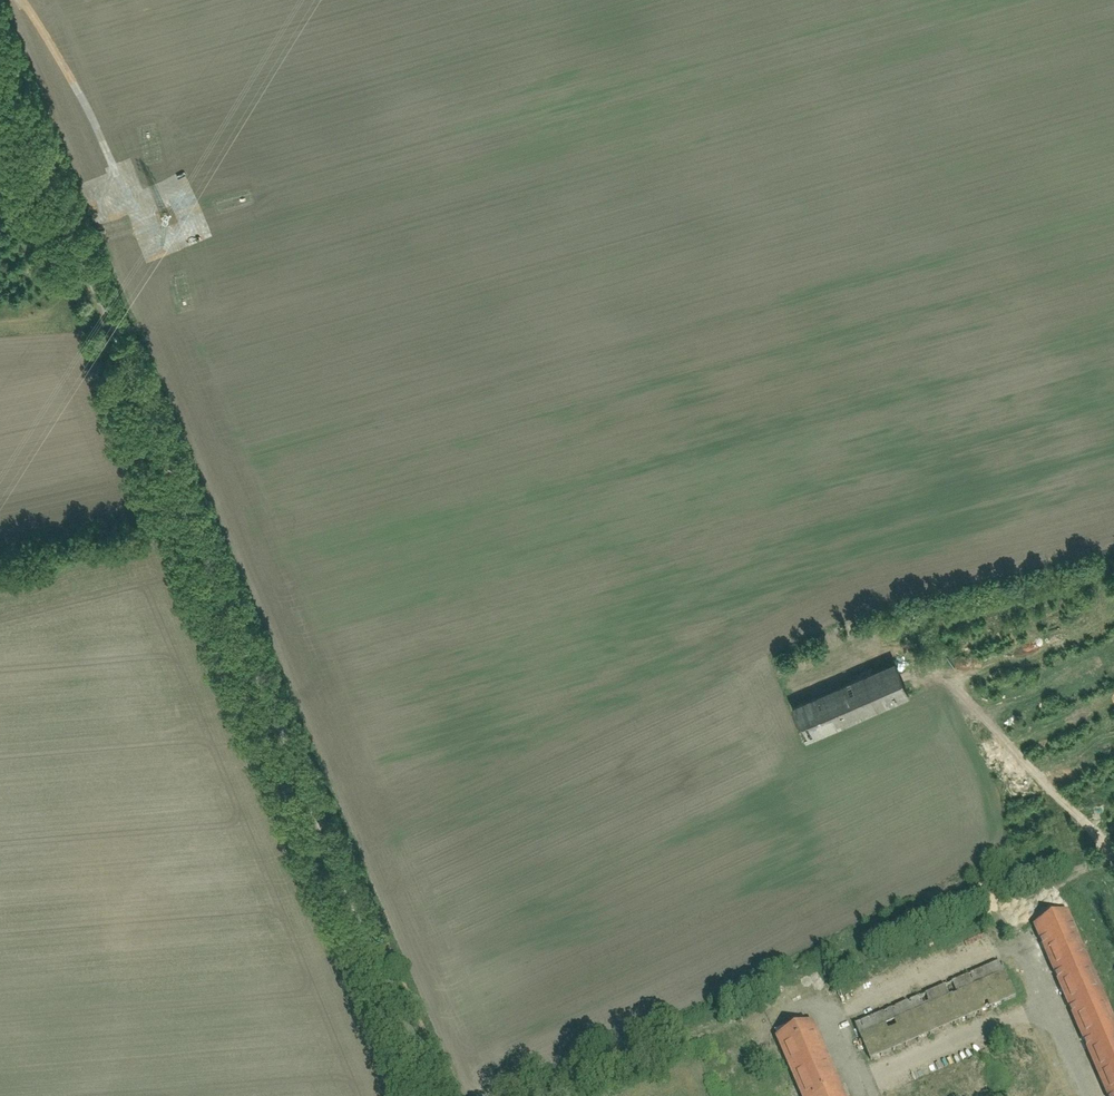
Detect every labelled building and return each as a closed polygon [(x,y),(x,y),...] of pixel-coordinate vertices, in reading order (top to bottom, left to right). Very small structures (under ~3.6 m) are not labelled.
[(908,694),(892,659),(789,707),(805,742),(908,694)] [(1031,927),(1105,1095),(1113,1095),(1113,1017),(1068,911),(1031,927)] [(1000,962),(854,1025),(870,1061),(1016,998),(1000,962)] [(774,1040),(799,1095),(842,1095),(810,1024),(774,1040)]
